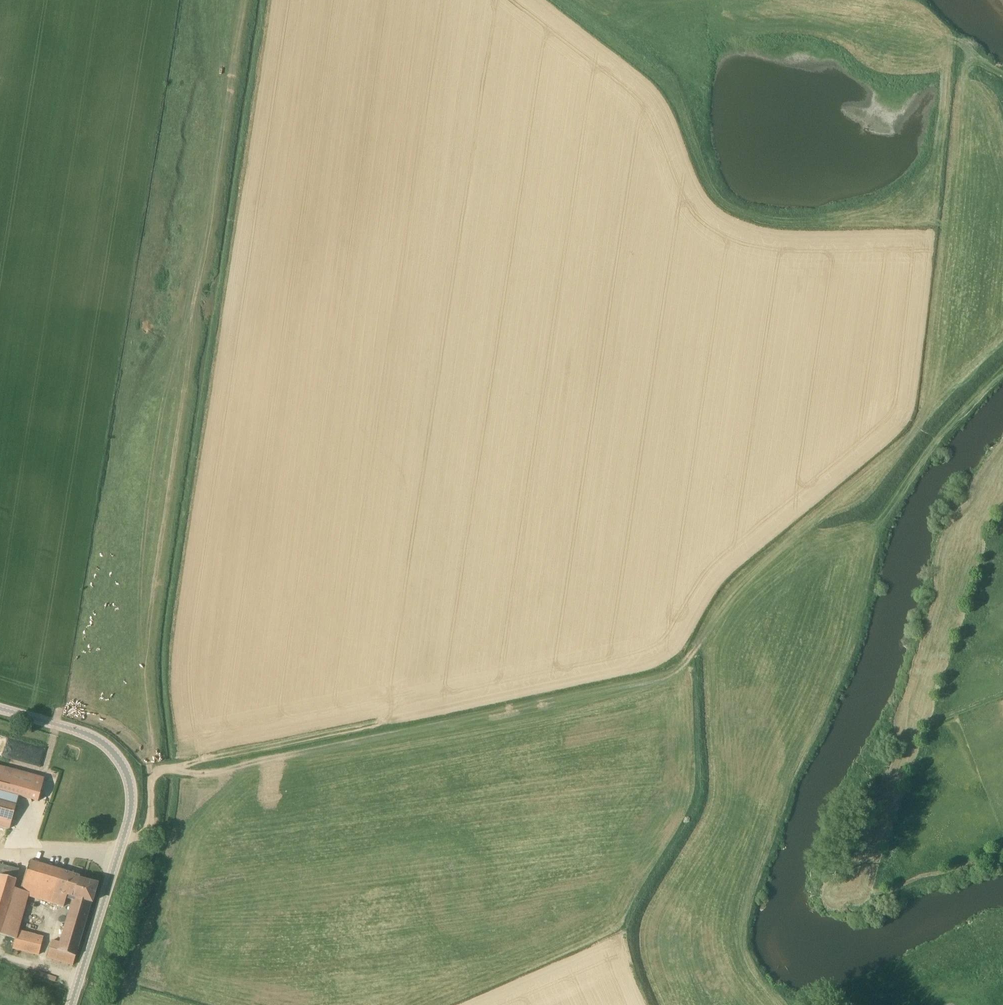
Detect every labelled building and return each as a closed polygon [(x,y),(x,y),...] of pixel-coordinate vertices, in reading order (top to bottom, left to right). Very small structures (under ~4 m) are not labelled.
[(10,829),(19,796),(38,802),(44,778),(0,766),(0,826),(10,829)] [(64,908),(66,898),(72,900),(59,942),(52,940),(47,957),(73,965),(90,902),(92,902),(96,884),(79,880),(80,877),(30,861),(20,890),(14,888),(19,869),(0,864),(0,934),(15,939),(13,949),(39,956),(44,937),(19,930),(28,896),(64,908)]
